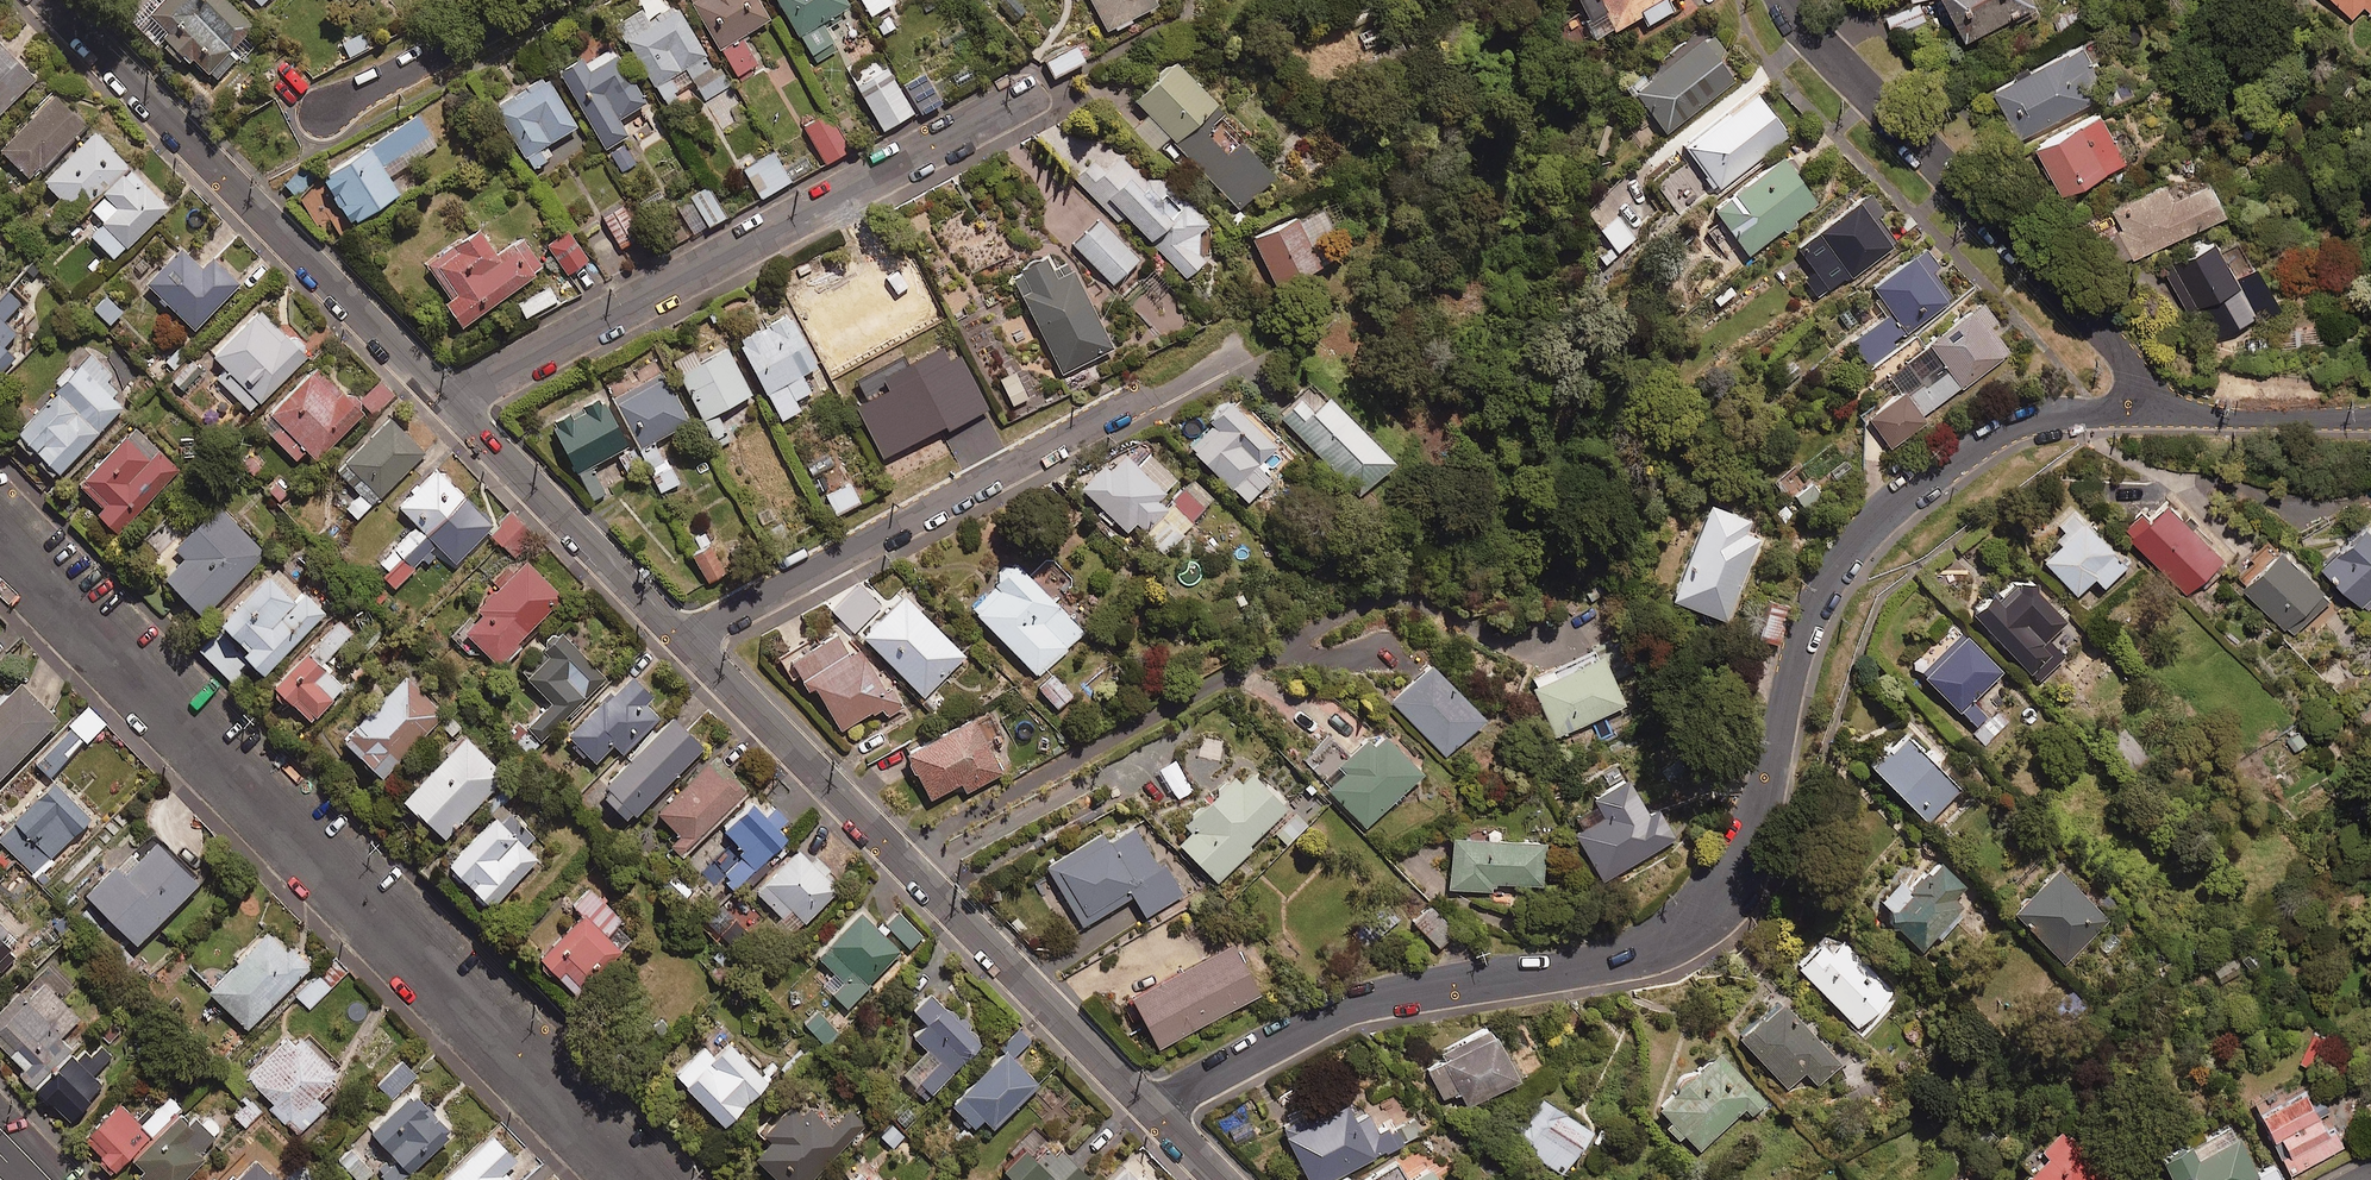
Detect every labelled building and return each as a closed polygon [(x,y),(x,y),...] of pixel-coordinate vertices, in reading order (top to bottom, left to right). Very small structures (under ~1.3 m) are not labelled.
[(231,0),(142,0),(134,8),(186,56),(189,54),(216,78),(244,47),(236,40),(254,21),(231,0)] [(674,0),(638,0),(640,2),(615,17),(662,97),(692,80),(703,99),(725,87),(674,0)] [(759,0),(691,0),(737,74),(762,58),(745,30),(768,15),(759,0)] [(847,0),(779,0),(816,61),(841,45),(823,16),(848,1),(847,0)] [(882,34),(898,23),(888,7),(899,0),(861,0),(882,34)] [(1111,24),(1113,29),(1131,20),(1128,15),(1157,0),(1090,0),(1104,27),(1111,24)] [(1596,32),(1642,10),(1647,20),(1685,1),(1684,0),(1580,0),(1596,32)] [(1925,23),(1916,0),(1882,14),(1891,37),(1925,23)] [(2016,0),(1943,0),(1959,30),(2016,0)] [(2367,11),(2370,15),(2370,0),(2326,0),(2352,26),(2367,11)] [(360,29),(338,39),(347,55),(368,45),(360,29)] [(1723,50),(1707,29),(1633,85),(1666,129),(1735,78),(1717,55),(1723,50)] [(2102,88),(2074,38),(1987,85),(2015,136),(2102,88)] [(0,41),(0,109),(7,101),(34,71),(0,41)] [(1083,56),(1075,41),(1043,59),(1052,74),(1083,56)] [(644,100),(610,42),(583,58),(578,48),(555,62),(604,145),(626,132),(617,116),(644,100)] [(1175,143),(1236,205),(1273,168),(1228,122),(1235,115),(1173,54),(1132,95),(1149,112),(1133,128),(1162,156),(1175,143)] [(912,108),(881,56),(850,74),(882,126),(912,108)] [(921,62),(901,75),(921,108),(942,96),(921,62)] [(575,122),(542,70),(491,102),(531,165),(550,153),(543,142),(575,122)] [(54,88),(0,140),(0,147),(27,175),(84,120),(54,88)] [(1789,133),(1756,89),(1687,141),(1720,185),(1789,133)] [(850,145),(827,107),(800,123),(823,161),(850,145)] [(2059,192),(2122,158),(2095,108),(2031,142),(2059,192)] [(435,143),(415,110),(317,170),(347,219),(395,189),(386,173),(435,143)] [(1210,258),(1207,220),(1157,164),(1144,175),(1103,129),(1088,143),(1064,116),(1041,136),(1116,221),(1127,211),(1187,278),(1210,258)] [(74,210),(85,200),(125,160),(90,125),(39,174),(74,210)] [(636,161),(625,142),(608,152),(619,171),(636,161)] [(789,177),(771,148),(736,170),(754,199),(789,177)] [(1781,225),(1785,231),(1799,221),(1795,215),(1817,199),(1781,150),(1711,201),(1747,250),(1781,225)] [(166,202),(128,163),(122,169),(120,167),(100,186),(103,189),(88,203),(101,216),(87,229),(112,254),(166,202)] [(313,179),(301,167),(284,184),(296,196),(313,179)] [(2219,205),(2199,172),(2171,190),(2161,174),(2107,207),(2118,225),(2103,234),(2121,264),(2219,205)] [(724,213),(706,183),(689,193),(706,223),(724,213)] [(1883,208),(1868,188),(1796,244),(1816,271),(1805,280),(1819,297),(1851,272),(1853,275),(1895,242),(1874,215),(1883,208)] [(1251,235),(1277,284),(1358,241),(1335,199),(1299,218),(1296,211),(1251,235)] [(638,234),(620,202),(601,213),(619,245),(638,234)] [(1139,257),(1099,217),(1073,244),(1113,283),(1139,257)] [(497,250),(478,222),(423,258),(445,290),(441,293),(459,321),(542,266),(520,234),(497,250)] [(587,256),(568,226),(546,240),(565,270),(587,256)] [(2236,240),(2219,250),(2207,230),(2157,259),(2185,309),(2196,302),(2215,336),(2256,312),(2234,275),(2250,265),(2236,240)] [(1938,263),(1921,241),(1871,281),(1892,309),(1851,341),(1871,366),(1896,346),(1892,342),(1953,295),(1932,268),(1938,263)] [(143,279),(193,327),(241,278),(212,250),(199,263),(178,242),(143,279)] [(1054,272),(1043,250),(1009,268),(1062,371),(1110,346),(1069,265),(1054,272)] [(868,387),(855,362),(898,339),(861,270),(800,302),(850,396),(868,387)] [(547,283),(515,300),(523,315),(555,298),(547,283)] [(14,356),(3,345),(15,334),(1,320),(19,303),(6,290),(0,296),(0,369),(14,356)] [(103,291),(90,304),(106,320),(119,306),(103,291)] [(1995,318),(1981,298),(1926,338),(1931,345),(1908,362),(1923,384),(1909,394),(1903,386),(1867,412),(1891,444),(1924,420),(1921,416),(2010,352),(1989,323),(1995,318)] [(249,410),(305,353),(286,334),(256,304),(210,350),(225,365),(215,375),(249,410)] [(816,361),(786,306),(735,334),(780,418),(799,408),(793,397),(809,388),(799,370),(816,361)] [(670,358),(717,445),(736,435),(720,405),(750,389),(719,332),(670,358)] [(181,341),(163,359),(174,370),(192,352),(181,341)] [(110,396),(116,390),(105,380),(111,375),(87,352),(7,433),(24,449),(31,442),(42,453),(35,460),(52,477),(121,407),(110,396)] [(189,356),(170,376),(184,390),(204,369),(189,356)] [(305,447),(316,457),(362,409),(313,361),(256,420),(295,457),(305,447)] [(1031,398),(1015,368),(996,378),(1012,408),(1031,398)] [(687,417),(663,370),(613,396),(637,443),(687,417)] [(379,376),(357,397),(373,413),(394,392),(379,376)] [(1393,456),(1314,377),(1279,413),(1358,492),(1393,456)] [(1270,475),(1261,468),(1268,461),(1261,454),(1277,437),(1227,391),(1206,413),(1212,419),(1188,444),(1248,499),(1270,475)] [(628,445),(602,392),(551,417),(591,499),(604,492),(590,464),(628,445)] [(364,511),(424,449),(387,413),(336,466),(360,489),(351,498),(364,511)] [(178,469),(132,423),(74,480),(102,509),(99,512),(116,529),(178,469)] [(648,469),(659,491),(679,482),(657,437),(638,447),(648,469)] [(1155,495),(1175,476),(1149,450),(1141,458),(1128,445),(1107,465),(1103,460),(1079,483),(1125,529),(1134,519),(1143,528),(1166,506),(1155,495)] [(648,469),(638,447),(618,456),(629,479),(648,469)] [(386,569),(463,494),(435,465),(395,504),(413,522),(376,558),(386,569)] [(1212,493),(1191,474),(1170,498),(1192,517),(1212,493)] [(861,498),(854,480),(825,491),(832,510),(861,498)] [(1824,496),(1813,482),(1792,499),(1803,512),(1824,496)] [(453,562),(492,524),(463,494),(386,569),(381,574),(393,587),(422,558),(426,562),(434,554),(430,550),(436,545),(453,562)] [(2220,557),(2161,496),(2142,514),(2136,507),(2117,525),(2183,593),(2220,557)] [(1750,515),(1709,498),(1670,593),(1727,617),(1760,537),(1743,530),(1750,515)] [(217,502),(171,543),(182,555),(163,573),(199,613),(264,554),(217,502)] [(2127,561),(2068,505),(2042,531),(2053,541),(2036,559),(2072,594),(2089,576),(2101,588),(2127,561)] [(511,512),(491,531),(514,556),(535,536),(511,512)] [(2357,516),(2314,558),(2364,609),(2370,602),(2370,530),(2357,516)] [(1184,532),(1168,519),(1150,540),(1166,554),(1184,532)] [(724,571),(704,530),(693,535),(698,546),(692,550),(706,579),(724,571)] [(2291,636),(2329,597),(2274,545),(2237,584),(2291,636)] [(480,608),(452,636),(474,658),(483,649),(501,666),(535,631),(530,626),(561,594),(521,556),(475,603),(480,608)] [(1015,559),(969,604),(1037,674),(1083,630),(1015,559)] [(260,670),(324,611),(304,590),(294,599),(267,569),(217,615),(243,644),(239,648),(260,670)] [(2065,617),(2023,572),(1997,596),(1990,588),(1970,606),(2039,679),(2064,656),(2045,636),(2065,617)] [(901,589),(855,634),(870,649),(874,645),(922,694),(964,652),(901,589)] [(1779,640),(1791,600),(1769,593),(1757,634),(1779,640)] [(338,617),(305,647),(319,662),(352,632),(338,617)] [(844,643),(833,625),(779,659),(790,677),(798,672),(807,686),(814,682),(841,727),(879,703),(887,715),(898,708),(854,637),(844,643)] [(604,676),(557,627),(539,644),(543,649),(521,669),(550,699),(526,722),(541,737),(604,676)] [(218,629),(197,648),(228,682),(249,663),(218,629)] [(2007,675),(1962,629),(1920,670),(1976,728),(1988,716),(1977,705),(2007,675)] [(1629,644),(1616,650),(1611,640),(1527,679),(1554,736),(1626,703),(1615,679),(1640,667),(1629,644)] [(305,647),(270,680),(306,719),(342,686),(319,662),(305,647)] [(1485,714),(1431,659),(1390,698),(1444,754),(1485,714)] [(629,670),(560,734),(581,756),(586,752),(592,759),(612,741),(620,749),(657,715),(644,700),(651,694),(629,670)] [(1071,692),(1050,671),(1036,684),(1057,705),(1071,692)] [(442,712),(402,672),(339,733),(379,774),(442,712)] [(16,677),(0,692),(0,770),(55,716),(16,677)] [(85,703),(66,721),(68,724),(81,737),(86,741),(105,723),(85,703)] [(701,742),(670,711),(595,785),(626,816),(701,742)] [(977,723),(972,712),(903,749),(928,795),(959,779),(964,789),(1001,769),(988,746),(997,741),(985,719),(977,723)] [(2311,744),(2295,723),(2278,736),(2293,757),(2311,744)] [(81,737),(68,724),(32,759),(44,772),(81,737)] [(1926,751),(1904,727),(1888,742),(1886,739),(1868,756),(1926,820),(1960,789),(1937,764),(1943,758),(1932,746),(1926,751)] [(1365,733),(1338,760),(1344,766),(1325,786),(1364,825),(1424,766),(1387,730),(1374,742),(1365,733)] [(503,773),(462,732),(400,792),(441,834),(503,773)] [(713,752),(655,807),(677,831),(667,840),(679,852),(747,787),(713,752)] [(1286,804),(1250,768),(1239,779),(1232,772),(1185,819),(1192,826),(1178,841),(1218,880),(1251,847),(1247,842),(1286,804)] [(1590,792),(1599,806),(1576,820),(1579,825),(1572,830),(1604,881),(1676,836),(1654,802),(1647,807),(1625,771),(1590,792)] [(51,777),(11,818),(13,821),(0,834),(0,841),(37,877),(53,860),(49,857),(90,815),(51,777)] [(442,863),(456,877),(460,873),(472,886),(469,890),(485,907),(536,857),(524,845),(533,837),(501,804),(511,794),(502,784),(482,803),(493,814),(442,863)] [(734,885),(787,833),(778,824),(785,817),(772,803),(764,810),(751,796),(720,826),(741,848),(719,870),(734,885)] [(1156,864),(1131,822),(1107,836),(1102,829),(1046,864),(1082,924),(1132,894),(1145,916),(1182,893),(1162,860),(1156,864)] [(196,877),(148,829),(115,862),(110,858),(80,887),(133,940),(196,877)] [(1543,835),(1451,834),(1450,888),(1497,889),(1497,879),(1543,880),(1543,835)] [(802,920),(838,887),(824,872),(828,868),(816,855),(812,859),(798,844),(753,886),(780,915),(790,907),(802,920)] [(1909,883),(1900,873),(1879,893),(1892,907),(1887,911),(1921,946),(1936,932),(1941,938),(1964,916),(1958,910),(1963,905),(1953,895),(1965,883),(1938,855),(1909,883)] [(2108,919),(2055,864),(2011,906),(2065,961),(2108,919)] [(636,932),(588,888),(574,904),(580,909),(537,956),(579,995),(636,932)] [(1455,928),(1428,898),(1410,914),(1437,944),(1455,928)] [(1398,919),(1383,903),(1351,933),(1366,949),(1398,919)] [(735,929),(718,909),(704,921),(720,941),(735,929)] [(900,949),(859,909),(816,953),(834,970),(822,982),(845,1005),(900,949)] [(894,909),(882,921),(908,947),(920,934),(894,909)] [(284,947),(265,928),(206,987),(246,1027),(309,964),(288,943),(284,947)] [(1231,936),(1127,990),(1156,1046),(1260,992),(1231,936)] [(1831,948),(1822,938),(1796,962),(1858,1028),(1894,993),(1842,937),(1831,948)] [(0,973),(17,956),(0,938),(0,973)] [(2266,966),(2250,945),(2237,956),(2253,976),(2266,966)] [(346,968),(332,954),(293,994),(307,1008),(346,968)] [(71,1049),(58,1036),(78,1015),(63,1001),(77,987),(49,961),(19,993),(15,990),(0,1005),(0,1044),(24,1066),(18,1073),(33,1088),(71,1049)] [(980,1040),(926,989),(911,1005),(925,1019),(912,1033),(938,1057),(912,1084),(925,1097),(980,1040)] [(1840,1063),(1779,996),(1739,1032),(1788,1086),(1806,1070),(1817,1083),(1840,1063)] [(837,1031),(816,1007),(803,1019),(823,1043),(837,1031)] [(104,1013),(91,1027),(108,1043),(121,1030),(104,1013)] [(1003,1046),(1012,1055),(1029,1039),(1018,1027),(1001,1043),(1003,1046)] [(1459,1089),(1466,1103),(1518,1076),(1492,1028),(1420,1066),(1439,1100),(1459,1089)] [(2295,1060),(2310,1067),(2325,1036),(2310,1028),(2295,1060)] [(332,1077),(336,1072),(298,1035),(293,1040),(285,1033),(245,1074),(273,1101),(268,1106),(298,1135),(325,1107),(318,1099),(336,1081),(332,1077)] [(703,1044),(673,1071),(710,1110),(722,1123),(767,1081),(760,1074),(765,1069),(753,1056),(748,1061),(725,1037),(710,1051),(703,1044)] [(71,1049),(33,1088),(67,1120),(101,1085),(90,1074),(109,1055),(92,1039),(77,1055),(71,1049)] [(958,1089),(959,1091),(949,1100),(973,1124),(982,1115),(991,1124),(1037,1081),(1012,1055),(1003,1046),(958,1089)] [(1669,1117),(1662,1124),(1677,1140),(1684,1133),(1699,1149),(1744,1106),(1750,1112),(1766,1098),(1716,1046),(1656,1103),(1669,1117)] [(415,1073),(400,1059),(377,1085),(392,1099),(415,1073)] [(2257,1103),(2285,1164),(2339,1139),(2311,1078),(2257,1103)] [(394,1154),(409,1170),(453,1128),(412,1085),(368,1126),(394,1154)] [(1540,1093),(1509,1137),(1561,1174),(1593,1130),(1540,1093)] [(130,1154),(180,1107),(167,1094),(138,1122),(116,1098),(80,1132),(100,1152),(96,1155),(112,1172),(122,1162),(130,1154)] [(1384,1148),(1386,1151),(1425,1131),(1413,1108),(1377,1126),(1368,1107),(1353,1114),(1345,1098),(1282,1130),(1307,1179),(1320,1179),(1384,1148)] [(259,1110),(247,1099),(232,1115),(244,1126),(259,1110)] [(751,1152),(779,1179),(805,1179),(863,1123),(846,1105),(828,1123),(808,1103),(798,1114),(787,1102),(760,1129),(767,1136),(751,1152)] [(130,1154),(142,1167),(139,1171),(148,1179),(182,1179),(203,1159),(198,1154),(222,1131),(208,1116),(201,1123),(183,1104),(180,1107),(130,1154)] [(892,1149),(906,1133),(885,1115),(871,1131),(892,1149)] [(2063,1122),(2038,1145),(2036,1142),(2019,1158),(2029,1169),(2018,1179),(2118,1179),(2063,1122)] [(2229,1123),(2190,1143),(2187,1138),(2159,1152),(2173,1179),(2258,1179),(2229,1123)] [(1090,1176),(1038,1126),(1001,1164),(1017,1179),(1086,1179),(1090,1176)] [(499,1172),(515,1157),(490,1132),(441,1179),(507,1179),(499,1172)] [(350,1143),(336,1157),(358,1179),(362,1179),(374,1169),(350,1143)] [(392,1157),(376,1171),(385,1179),(398,1179),(407,1172),(392,1157)] [(2257,1171),(2261,1179),(2285,1179),(2276,1162),(2257,1171)] [(1429,1164),(1403,1179),(1439,1179),(1429,1164)] [(1125,1165),(1109,1179),(1140,1179),(1125,1165)] [(1393,1165),(1369,1179),(1403,1179),(1393,1165)] [(1948,1165),(1932,1179),(1963,1179),(1948,1165)] [(240,1169),(229,1179),(252,1179),(240,1169)] [(855,1169),(843,1179),(866,1179),(855,1169)]
